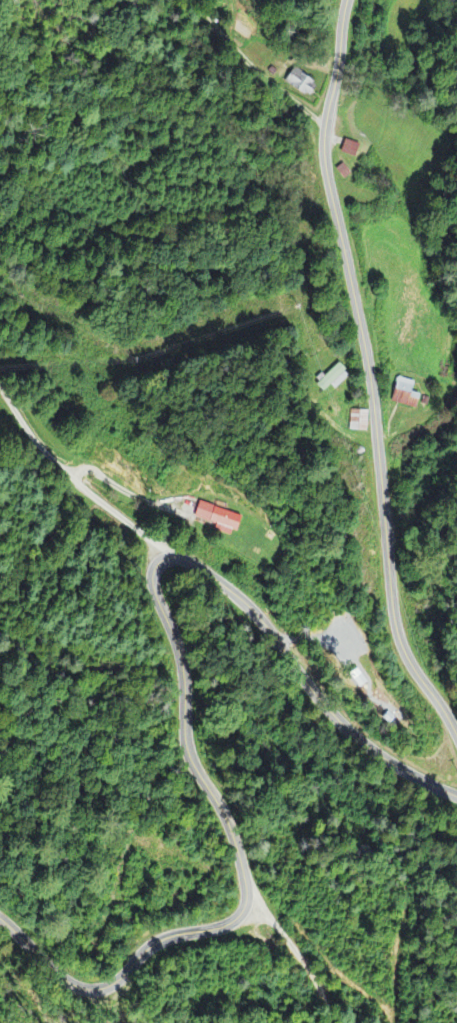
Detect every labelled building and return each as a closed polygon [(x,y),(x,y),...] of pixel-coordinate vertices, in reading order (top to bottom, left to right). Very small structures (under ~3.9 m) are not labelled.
[(286,87),(311,99),(319,83),(294,71),(286,87)] [(316,385),(327,393),(331,388),(337,392),(349,376),(337,367),(328,379),(323,376),(316,385)] [(393,406),(420,411),(422,397),(414,395),(416,384),(398,380),(393,406)] [(196,521),(226,531),(225,535),(230,537),(232,532),(239,535),(245,519),(202,505),(196,521)]
